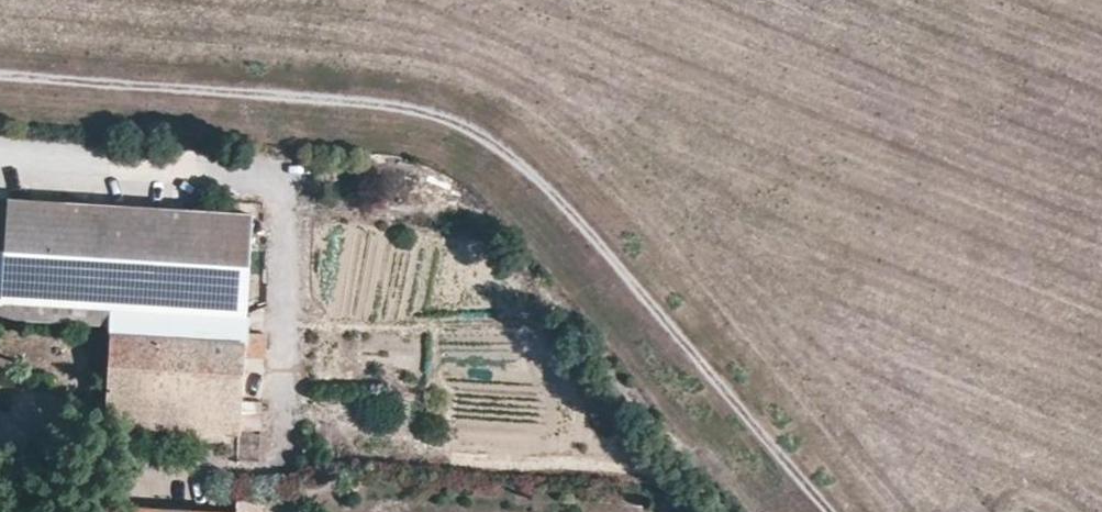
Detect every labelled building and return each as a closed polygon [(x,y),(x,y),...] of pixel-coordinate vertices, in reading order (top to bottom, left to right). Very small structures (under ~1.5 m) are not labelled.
[(0,198),(0,314),(111,321),(108,375),(99,374),(99,395),(107,396),(105,427),(240,436),(241,429),(257,430),(258,412),(269,413),(270,402),(242,401),(244,363),(245,354),(263,355),(263,333),(246,332),(246,315),(244,314),(250,214),(0,198)] [(262,364),(263,355),(245,354),(244,363),(262,364)]
